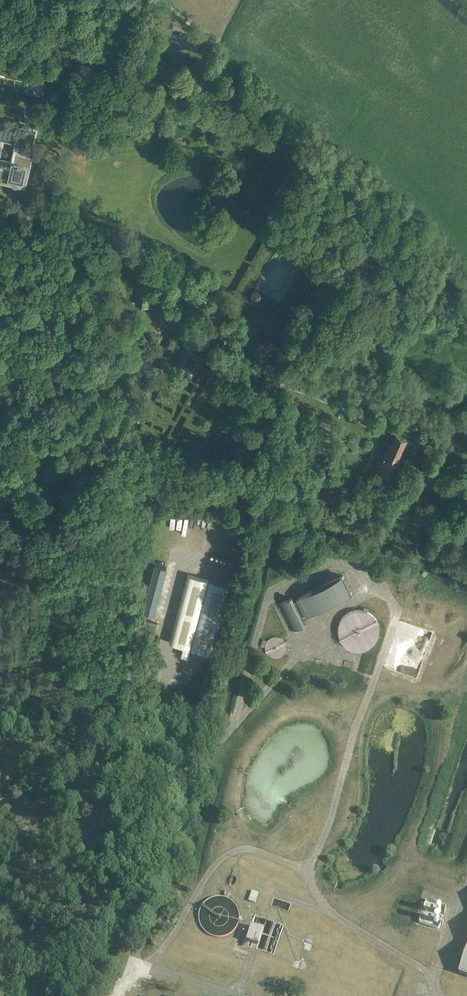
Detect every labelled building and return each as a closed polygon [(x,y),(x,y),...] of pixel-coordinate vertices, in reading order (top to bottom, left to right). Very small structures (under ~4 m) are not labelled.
[(170,33),(169,33),(164,46),(177,51),(179,45),(184,47),(189,35),(181,32),(180,35),(170,31),(170,33)] [(26,126),(26,127),(4,122),(3,124),(0,123),(0,155),(5,135),(16,138),(11,160),(0,158),(0,173),(1,171),(7,172),(6,178),(13,179),(13,180),(17,181),(17,180),(23,182),(30,151),(17,148),(19,139),(31,141),(34,129),(29,128),(30,127),(26,126)] [(303,381),(316,389),(322,380),(308,372),(303,381)] [(399,458),(398,457),(408,437),(397,432),(387,452),(386,452),(377,469),(390,476),(399,458)] [(152,562),(140,610),(154,613),(166,565),(152,562)] [(169,642),(211,654),(229,585),(188,574),(169,642)] [(298,600),(294,602),(292,597),(278,604),(292,631),(305,624),(304,623),(317,617),(314,612),(352,593),(343,574),(296,597),(298,600)] [(339,627),(338,634),(340,640),(344,646),(349,650),(356,653),(362,653),(369,651),(374,647),(379,641),(380,634),(380,627),(377,620),(372,615),(366,612),(358,611),(351,612),(346,616),(341,621),(339,627)] [(266,650),(266,653),(268,656),(271,658),(274,660),(277,660),(280,659),(283,657),(286,654),(287,651),(287,647),(285,644),(283,641),(280,639),(276,639),(273,639),(270,641),(267,643),(266,646),(266,650)] [(263,930),(251,925),(246,940),(258,944),(263,930)] [(466,946),(458,972),(466,975),(466,945),(466,946)] [(278,983),(267,981),(264,995),(276,995),(278,983)]
